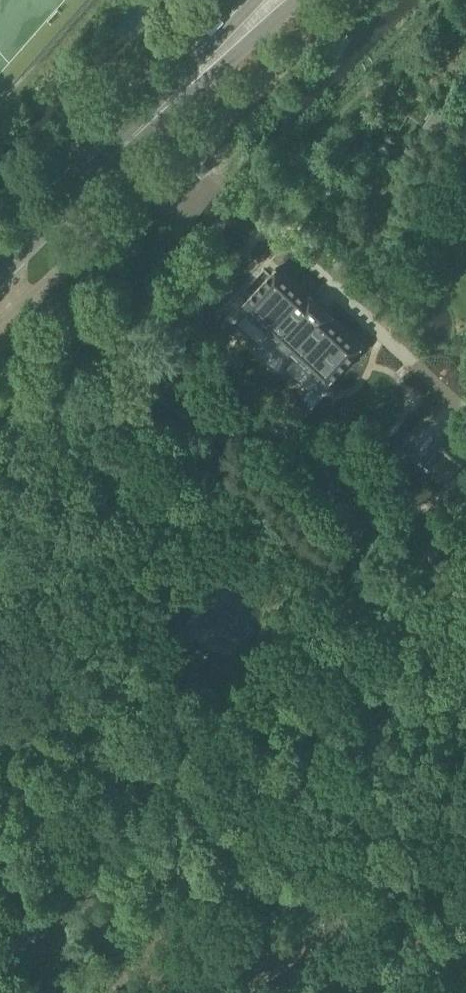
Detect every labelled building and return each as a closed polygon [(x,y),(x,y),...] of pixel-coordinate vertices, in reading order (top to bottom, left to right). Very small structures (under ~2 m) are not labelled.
[(280,267),(248,305),(341,384),(372,348),(340,320),(343,317),(320,297),(317,301),(280,267)] [(41,268),(30,279),(33,283),(45,272),(41,268)]
